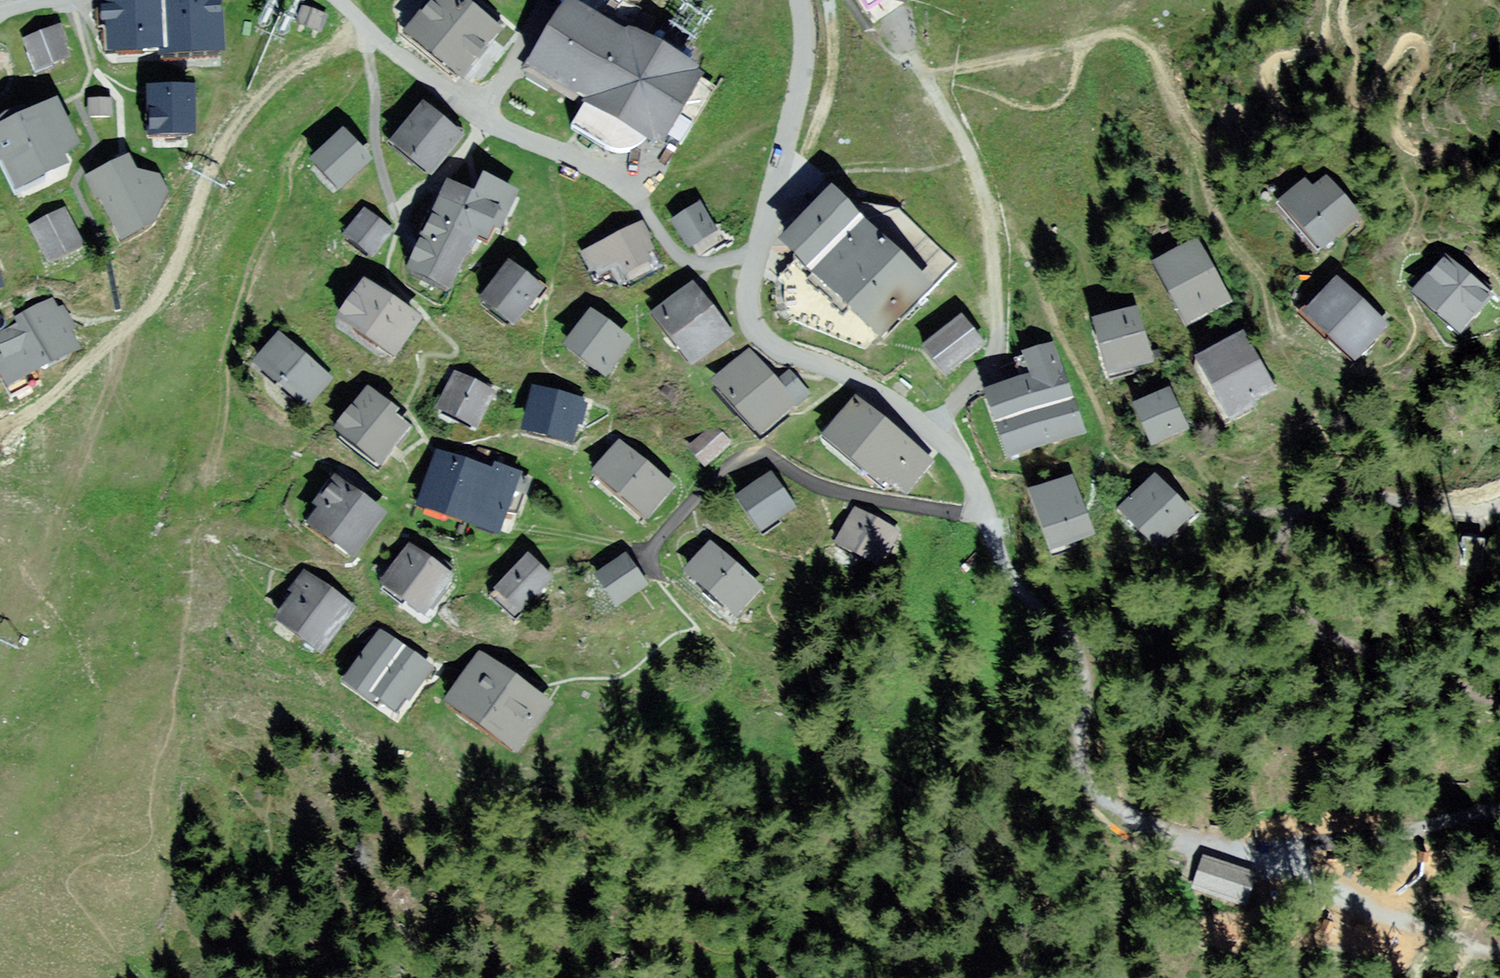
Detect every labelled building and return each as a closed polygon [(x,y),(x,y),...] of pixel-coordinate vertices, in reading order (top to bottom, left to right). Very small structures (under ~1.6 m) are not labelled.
[(143,48),(143,54),(160,53),(220,49),(217,3),(212,0),(206,0),(158,3),(158,5),(110,8),(112,49),(143,48)] [(495,32),(502,23),(483,8),(476,17),(455,0),(439,0),(412,34),(461,75),(495,33),(495,32)] [(869,12),(886,0),(861,0),(869,12)] [(612,30),(569,5),(526,78),(547,91),(553,81),(587,102),(571,128),(606,148),(615,152),(625,152),(634,150),(642,145),(648,138),(657,143),(674,113),(692,124),(713,90),(626,38),(631,29),(617,21),(612,30)] [(324,18),(304,11),(299,23),(319,30),(324,18)] [(55,30),(27,42),(37,69),(65,58),(55,30)] [(173,90),(161,90),(161,98),(152,98),(153,134),(165,133),(165,140),(181,140),(181,133),(191,133),(190,98),(196,98),(196,87),(173,87),(173,90)] [(110,101),(90,101),(90,116),(110,116),(110,101)] [(7,163),(18,186),(52,170),(58,167),(59,164),(56,158),(55,155),(71,147),(69,142),(54,110),(29,122),(25,114),(14,116),(5,120),(0,124),(0,133),(1,136),(0,137),(0,160),(0,161),(7,163)] [(431,171),(457,139),(463,132),(445,116),(438,124),(423,111),(397,143),(431,171)] [(365,162),(354,150),(358,147),(346,134),(342,138),(318,161),(341,185),(365,162)] [(107,175),(96,180),(92,182),(98,195),(105,198),(123,234),(152,220),(162,197),(154,180),(133,176),(126,179),(118,163),(110,163),(105,170),(107,175)] [(1330,178),(1325,182),(1294,209),(1292,210),(1293,212),(1294,212),(1322,245),(1323,247),(1325,246),(1325,245),(1357,219),(1329,187),(1334,183),(1330,178)] [(411,270),(419,273),(441,284),(450,265),(453,267),(460,251),(466,253),(472,238),(481,242),(489,225),(491,222),(497,225),(502,216),(513,194),(485,181),(475,202),(466,198),(460,211),(443,203),(428,236),(427,238),(411,270)] [(831,199),(827,204),(788,245),(799,256),(816,272),(811,278),(808,281),(818,291),(821,289),(835,302),(833,305),(843,315),(852,306),(880,333),(895,316),(901,321),(956,264),(898,208),(853,202),(844,211),(831,199)] [(700,207),(674,223),(688,245),(714,229),(700,207)] [(390,231),(366,212),(347,235),(372,254),(390,231)] [(78,243),(63,215),(34,229),(49,258),(78,243)] [(654,248),(642,225),(632,230),(632,229),(594,249),(583,254),(592,270),(597,267),(600,273),(611,268),(618,280),(623,283),(630,278),(631,279),(651,269),(649,262),(644,254),(654,248)] [(1194,248),(1162,267),(1190,318),(1223,300),(1194,248)] [(1486,297),(1446,262),(1420,293),(1460,327),(1486,297)] [(513,325),(537,294),(541,297),(547,289),(525,273),(521,279),(509,269),(483,302),(513,325)] [(1337,287),(1326,299),(1321,295),(1307,310),(1312,314),(1311,315),(1354,355),(1357,352),(1362,356),(1375,342),(1370,338),(1380,327),(1385,323),(1372,311),(1367,316),(1350,299),(1354,294),(1341,282),(1337,287)] [(363,289),(345,317),(342,321),(356,330),(359,326),(381,341),(377,347),(394,358),(416,325),(363,289)] [(726,335),(691,291),(659,316),(694,360),(726,335)] [(0,323),(0,346),(17,378),(47,363),(46,361),(73,347),(66,333),(71,330),(62,312),(57,315),(50,303),(37,310),(34,306),(18,314),(17,315),(0,323)] [(1146,361),(1144,356),(1148,355),(1144,343),(1141,344),(1132,314),(1115,319),(1117,325),(1101,330),(1114,370),(1146,361)] [(623,347),(621,340),(592,318),(570,346),(590,361),(591,360),(605,370),(623,347)] [(982,346),(962,320),(925,349),(945,375),(982,346)] [(327,380),(280,339),(260,363),(279,379),(277,381),(285,388),(287,386),(306,403),(327,380)] [(1230,412),(1232,410),(1268,390),(1241,341),(1205,361),(1202,363),(1230,412)] [(1081,430),(1059,370),(1051,348),(1026,356),(1020,359),(1026,374),(1030,372),(1032,380),(998,393),(1006,417),(997,420),(1010,456),(1081,430)] [(776,386),(749,356),(719,382),(762,431),(792,404),(792,405),(806,393),(789,375),(776,386)] [(474,423),(488,394),(491,389),(470,379),(467,384),(457,379),(443,408),(474,423)] [(678,390),(668,383),(661,392),(672,400),(678,390)] [(586,406),(576,404),(538,394),(530,428),(568,438),(571,423),(581,425),(586,406)] [(371,395),(355,416),(351,412),(343,422),(347,425),(343,431),(379,459),(402,429),(386,417),(391,410),(371,395)] [(1168,396),(1141,408),(1155,439),(1182,427),(1168,396)] [(880,479),(883,476),(891,482),(907,491),(929,465),(907,447),(856,405),(830,437),(880,479)] [(690,449),(705,465),(729,443),(713,427),(690,449)] [(668,490),(619,449),(599,473),(618,489),(613,495),(625,505),(630,499),(648,514),(668,490)] [(496,528),(502,511),(517,514),(528,481),(496,470),(493,479),(442,460),(427,504),(496,528)] [(769,479),(742,498),(762,526),(789,508),(769,479)] [(1034,495),(1042,518),(1053,546),(1088,533),(1070,482),(1043,491),(1034,495)] [(1154,547),(1160,541),(1166,547),(1178,536),(1172,530),(1189,514),(1175,499),(1171,495),(1167,498),(1153,484),(1127,509),(1128,511),(1129,510),(1146,527),(1140,532),(1154,547)] [(378,515),(337,485),(322,505),(327,509),(315,525),(352,552),(378,515)] [(873,524),(857,515),(852,524),(848,532),(842,542),(877,561),(892,534),(882,529),(873,524)] [(886,521),(877,516),(873,524),(882,529),(886,521)] [(848,532),(852,524),(847,521),(843,530),(848,532)] [(757,590),(711,549),(690,572),(707,587),(719,597),(736,613),(757,590)] [(431,567),(410,552),(389,581),(410,596),(406,601),(421,612),(425,605),(431,609),(444,592),(438,588),(446,578),(431,567)] [(551,579),(528,557),(497,590),(514,606),(529,591),(537,599),(545,590),(542,587),(551,579)] [(438,558),(431,567),(446,578),(452,569),(438,558)] [(644,585),(625,558),(598,577),(599,578),(609,571),(626,596),(616,603),(617,604),(644,585)] [(626,596),(609,571),(599,578),(616,603),(626,596)] [(321,589),(307,579),(298,592),(301,594),(284,619),(283,621),(319,646),(346,609),(320,590),(321,589)] [(719,597),(707,587),(703,593),(714,603),(719,597)] [(421,667),(381,639),(351,681),(373,696),(376,691),(395,705),(401,696),(408,700),(419,684),(413,680),(421,667)] [(545,706),(481,662),(455,698),(451,703),(456,706),(457,706),(480,722),(479,722),(487,728),(488,727),(511,744),(516,748),(520,743),(519,742),(545,706)] [(1254,874),(1202,857),(1192,888),(1244,905),(1254,874)]
